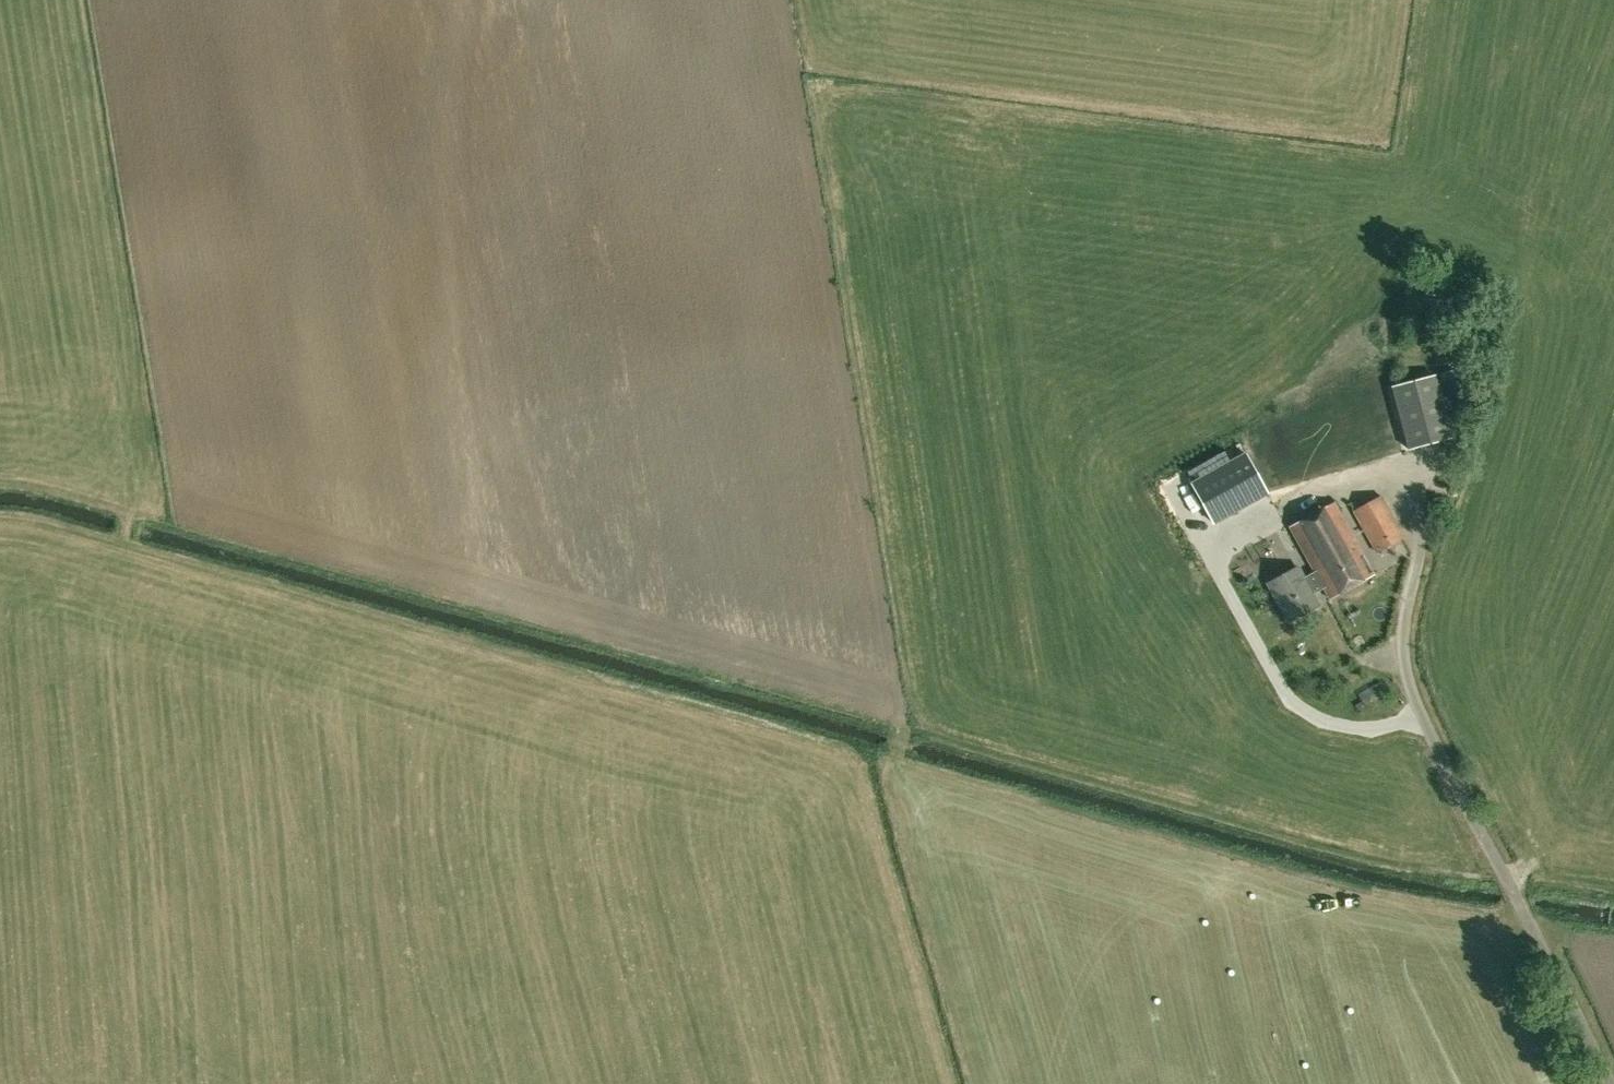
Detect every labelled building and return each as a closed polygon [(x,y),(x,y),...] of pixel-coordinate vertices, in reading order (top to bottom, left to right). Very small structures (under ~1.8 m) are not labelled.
[(1455,371),(1441,374),(1444,386),(1446,386),(1457,384),(1455,371)] [(1452,438),(1434,375),(1392,386),(1410,450),(1452,438)] [(1246,453),(1192,483),(1214,523),(1268,493),(1246,453)] [(1354,512),(1377,553),(1404,538),(1381,497),(1354,512)] [(1307,577),(1301,566),(1269,584),(1291,622),(1319,606),(1313,595),(1325,589),(1331,599),(1375,575),(1335,503),(1291,528),(1315,572),(1307,577)] [(1365,692),(1374,705),(1395,690),(1387,677),(1365,692)]
